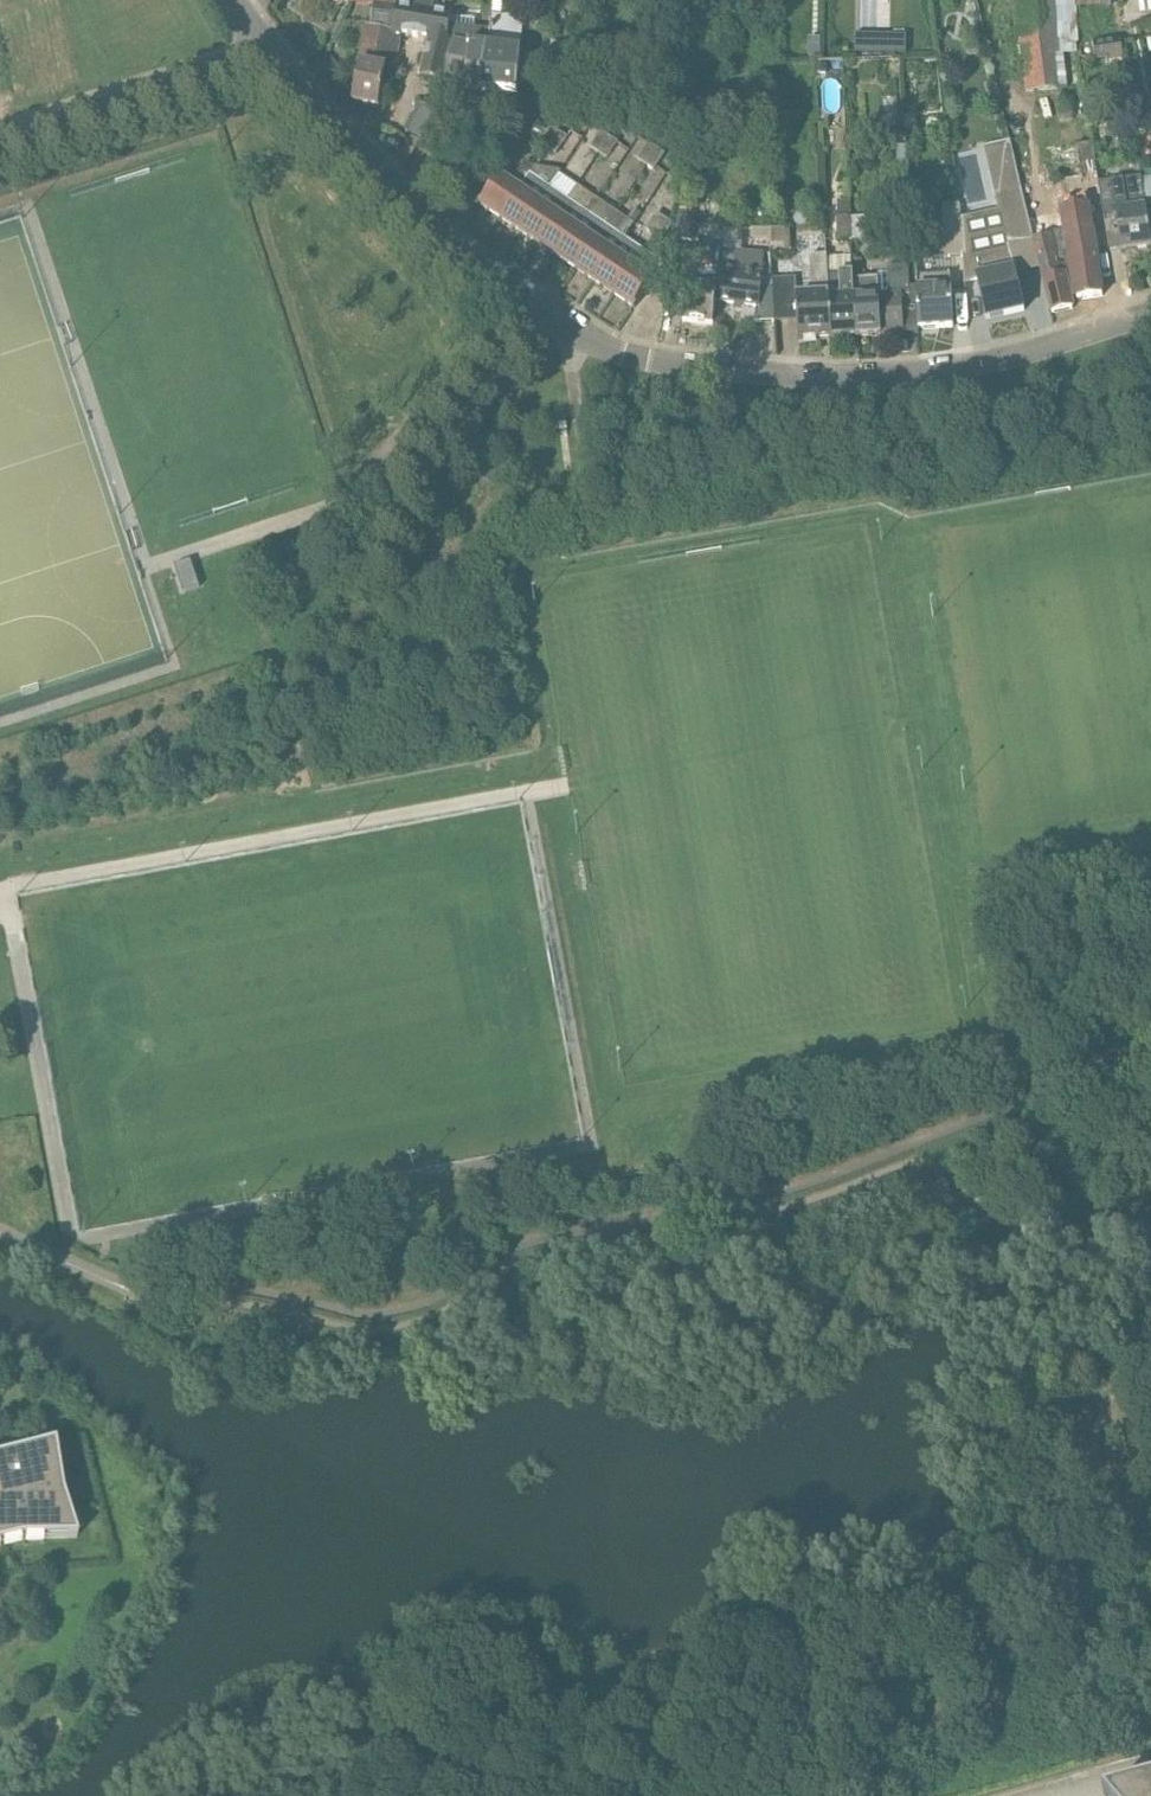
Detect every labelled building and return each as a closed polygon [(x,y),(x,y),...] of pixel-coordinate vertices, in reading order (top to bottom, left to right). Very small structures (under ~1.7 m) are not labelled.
[(387,71),(375,69),(383,32),(392,34),(398,11),(398,0),(352,0),(352,2),(374,4),(371,27),(367,27),(353,105),(379,110),(387,71)] [(387,71),(388,71),(400,57),(404,36),(431,40),(420,85),(440,90),(445,68),(449,44),(452,44),(454,19),(452,19),(452,11),(435,10),(436,0),(398,0),(398,11),(392,34),(383,32),(375,69),(387,71)] [(501,17),(524,18),(525,2),(506,0),(503,0),(501,17)] [(1097,0),(1016,0),(1016,6),(1025,5),(1030,89),(1079,87),(1074,7),(1098,6),(1097,0)] [(522,43),(524,18),(501,17),(492,16),(490,31),(487,50),(484,50),(481,93),(517,95),(518,83),(551,85),(553,57),(521,54),(521,52),(511,51),(513,42),(522,43)] [(448,70),(468,73),(475,30),(476,21),(454,19),(452,44),(448,70)] [(465,91),(481,93),(484,50),(487,50),(490,31),(475,30),(468,73),(465,91)] [(880,56),(906,56),(907,37),(880,37),(880,56)] [(1095,62),(1122,57),(1119,38),(1092,42),(1095,62)] [(404,134),(419,142),(433,113),(417,106),(404,134)] [(917,131),(915,131),(914,122),(917,122),(916,116),(904,117),(905,137),(918,136),(917,131)] [(546,149),(557,132),(549,127),(538,143),(546,149)] [(557,132),(546,149),(555,155),(566,138),(557,132)] [(597,154),(608,137),(599,132),(588,148),(597,154)] [(608,137),(597,154),(605,160),(616,143),(608,137)] [(644,166),(655,149),(646,144),(635,160),(644,166)] [(1147,219),(1146,209),(1142,180),(1110,185),(1105,144),(1093,146),(1101,204),(1103,215),(1112,214),(1114,229),(1118,228),(1121,252),(1150,248),(1150,244),(1147,219)] [(1056,208),(1059,231),(1069,296),(1075,295),(1076,301),(1101,297),(1089,206),(1101,204),(1093,146),(1077,148),(1086,204),(1058,208),(1056,208)] [(655,149),(644,166),(652,172),(663,155),(655,149)] [(501,220),(530,176),(535,170),(535,169),(543,156),(534,150),(512,182),(501,175),(480,206),(501,220)] [(974,252),(963,255),(963,258),(964,288),(978,284),(987,320),(1024,312),(1015,271),(1040,265),(1033,239),(1015,164),(995,169),(1001,195),(995,196),(1005,241),(1004,241),(1006,251),(976,259),(974,252)] [(501,220),(519,232),(549,188),(530,176),(501,220)] [(1146,209),(1150,209),(1150,179),(1142,180),(1146,209)] [(519,232),(538,244),(567,200),(549,188),(519,232)] [(538,244),(556,257),(585,213),(567,200),(538,244)] [(963,258),(963,255),(962,225),(959,206),(942,207),(943,225),(944,258),(963,258)] [(556,257),(576,270),(605,226),(585,213),(556,257)] [(652,236),(663,220),(654,214),(643,231),(652,236)] [(676,240),(693,241),(693,216),(679,216),(676,216),(676,240)] [(836,243),(851,243),(849,218),(835,218),(836,243)] [(663,220),(652,236),(660,242),(671,225),(663,220)] [(576,270),(596,283),(625,239),(605,226),(576,270)] [(1069,296),(1059,231),(1049,232),(1050,235),(1033,239),(1040,265),(1052,314),(1072,309),(1069,296)] [(614,295),(615,294),(643,252),(641,250),(626,240),(625,239),(596,283),(614,295)] [(765,323),(769,289),(762,289),(764,274),(763,274),(764,253),(742,251),(723,250),(719,277),(716,302),(757,308),(754,324),(765,323)] [(614,295),(615,296),(634,308),(663,265),(643,252),(615,294),(614,295)] [(831,339),(827,274),(826,256),(810,257),(812,296),(798,297),(797,278),(771,279),(772,289),(769,289),(765,323),(797,322),(798,341),(831,339)] [(892,332),(918,330),(917,287),(910,287),(909,267),(888,268),(888,274),(877,274),(877,279),(852,280),(853,297),(854,338),(892,337),(892,332)] [(713,324),(716,302),(719,277),(689,273),(682,319),(713,324)] [(831,339),(854,338),(853,297),(852,280),(852,273),(827,274),(831,339)] [(916,277),(917,287),(918,330),(953,329),(950,275),(916,277)] [(566,418),(559,419),(561,440),(569,440),(566,418)] [(425,428),(430,433),(440,424),(435,419),(425,428)] [(174,567),(183,594),(200,588),(191,561),(174,567)] [(77,1539),(55,1445),(0,1458),(0,1544),(17,1540),(77,1539)] [(1108,1795),(1150,1795),(1150,1784),(1108,1795)]
